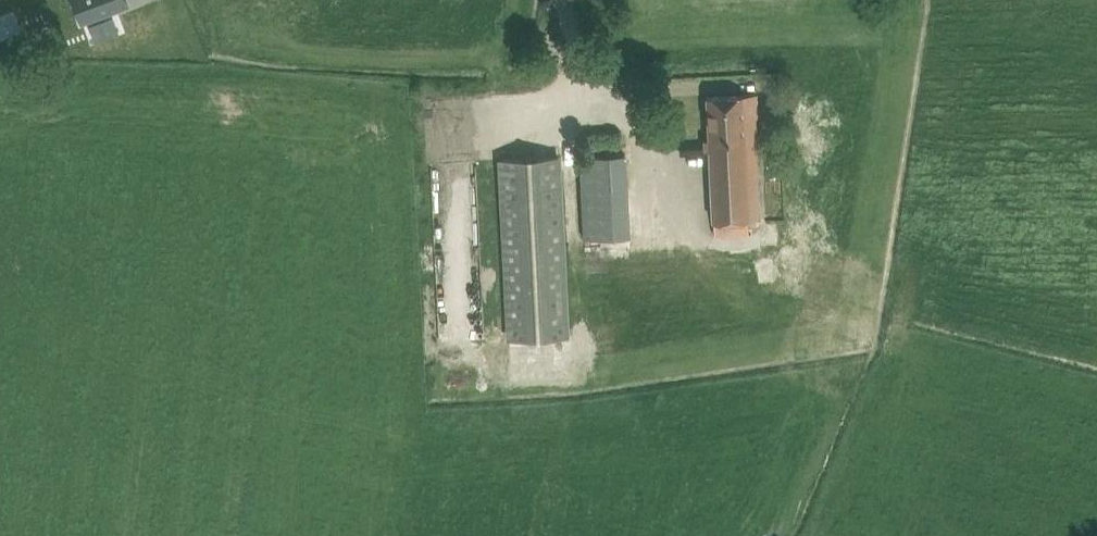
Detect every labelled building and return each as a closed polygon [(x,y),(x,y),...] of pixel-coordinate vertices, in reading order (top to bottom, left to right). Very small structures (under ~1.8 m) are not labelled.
[(82,20),(87,19),(117,7),(127,4),(126,0),(75,0),(82,20)] [(117,7),(87,19),(93,36),(123,25),(117,7)] [(755,117),(744,118),(743,94),(707,96),(713,220),(714,220),(715,235),(741,233),(740,219),(760,218),(755,117)] [(584,241),(626,239),(621,152),(578,153),(584,241)] [(509,338),(568,335),(559,155),(501,158),(509,338)]
